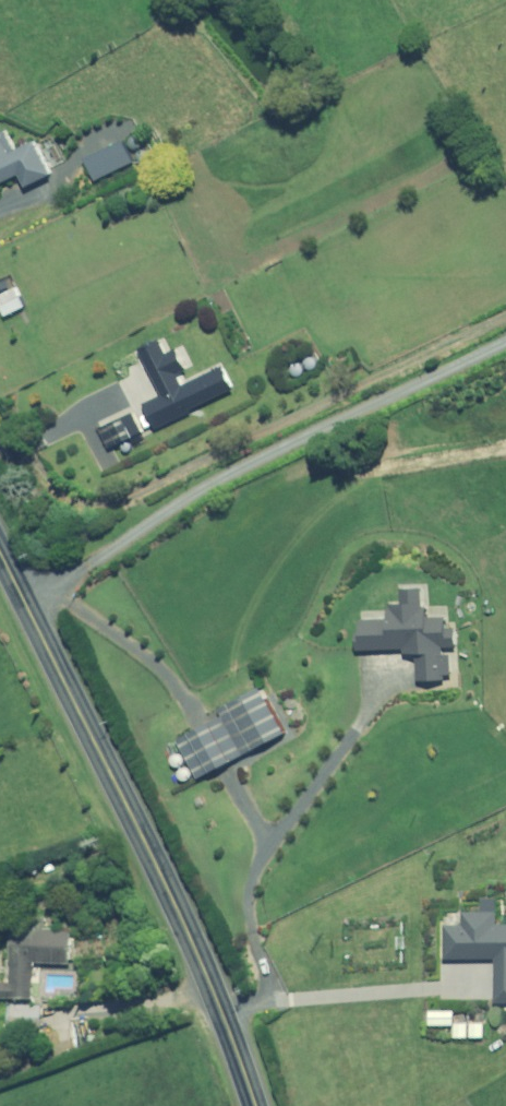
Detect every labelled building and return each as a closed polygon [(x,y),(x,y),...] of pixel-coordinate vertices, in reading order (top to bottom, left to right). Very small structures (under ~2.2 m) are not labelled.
[(25,174),(31,186),(56,174),(40,140),(20,150),(7,121),(0,125),(0,185),(25,174)] [(138,162),(129,141),(90,159),(100,180),(138,162)] [(31,306),(22,287),(2,297),(11,316),(31,306)] [(164,340),(147,348),(170,396),(148,406),(150,411),(142,415),(151,434),(195,413),(194,410),(238,389),(227,367),(188,386),(180,371),(189,367),(180,349),(171,354),(164,340)] [(323,366),(316,353),(293,367),(300,380),(323,366)] [(147,432),(138,414),(105,431),(114,449),(147,432)] [(451,654),(451,648),(461,648),(462,629),(452,629),(452,619),(429,618),(429,589),(408,588),(408,610),(395,609),(394,618),(365,617),(364,649),(409,650),(409,653),(422,653),(421,680),(447,680),(447,675),(454,675),(454,654),(451,654)] [(288,733),(268,694),(182,740),(202,779),(288,733)] [(299,696),(287,701),(298,724),(309,719),(299,696)] [(198,777),(184,751),(172,757),(185,783),(198,777)] [(486,911),(468,911),(468,924),(450,924),(450,958),(501,958),(501,1004),(505,1004),(505,924),(502,924),(502,912),(502,898),(486,898),(486,911)] [(50,928),(50,917),(17,916),(15,979),(4,979),(4,997),(40,998),(41,962),(74,963),(75,929),(50,928)] [(49,1006),(19,1004),(17,1026),(47,1028),(49,1006)] [(474,1037),(474,1023),(461,1023),(461,1037),(474,1037)] [(490,1023),(477,1023),(478,1037),(491,1037),(490,1023)] [(75,1026),(66,1028),(69,1042),(79,1039),(75,1026)]
